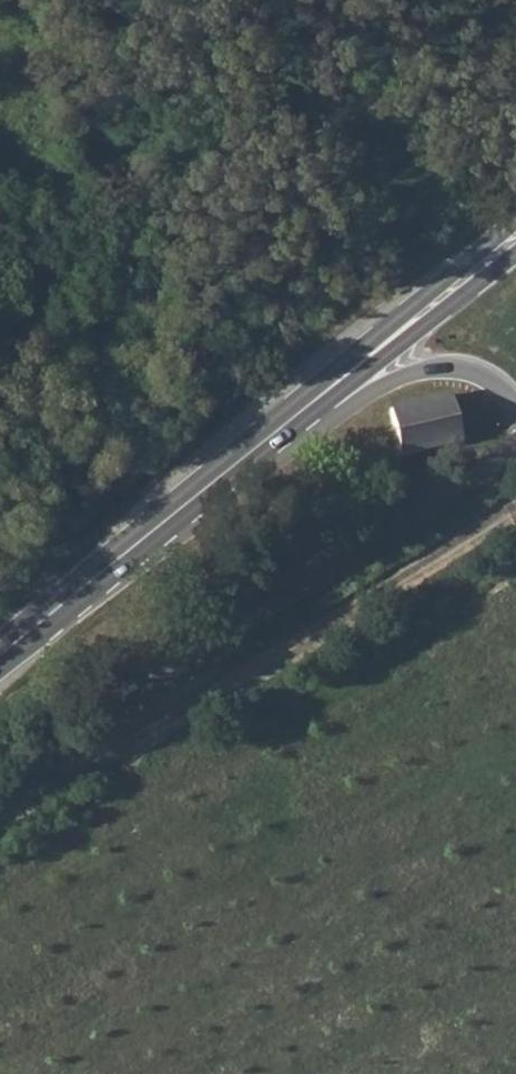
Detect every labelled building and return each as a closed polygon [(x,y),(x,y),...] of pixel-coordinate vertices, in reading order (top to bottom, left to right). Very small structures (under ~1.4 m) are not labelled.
[(389,406),(399,449),(466,435),(452,392),(389,406)]
